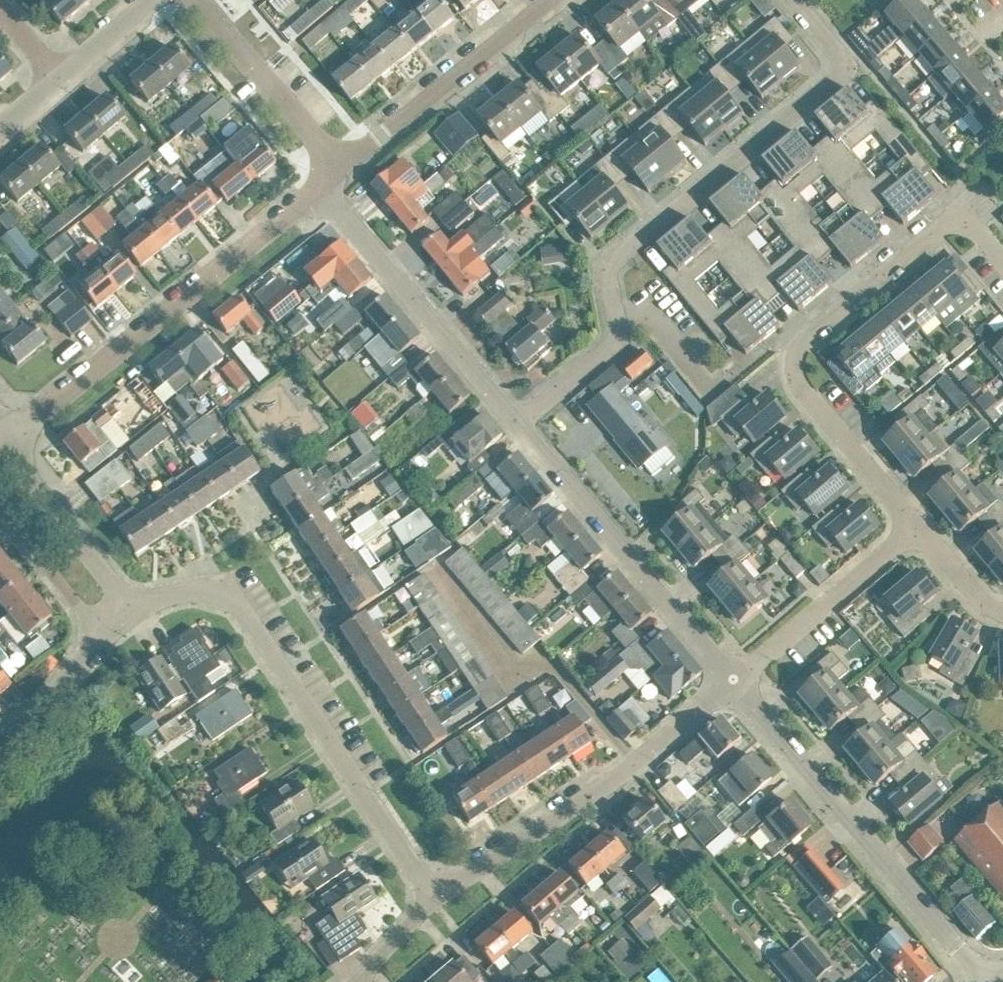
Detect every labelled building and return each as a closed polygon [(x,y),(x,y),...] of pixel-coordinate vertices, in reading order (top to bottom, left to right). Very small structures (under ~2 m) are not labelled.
[(81,9),(73,0),(50,0),(43,5),(61,26),(81,9)] [(91,0),(73,0),(81,9),(91,0)] [(312,11),(319,19),(332,8),(326,0),(324,0),(312,11)] [(370,0),(352,0),(349,3),(356,12),(370,0)] [(455,20),(442,4),(439,0),(434,0),(416,14),(434,36),(455,20)] [(479,0),(458,0),(466,10),(479,0)] [(647,0),(625,0),(618,6),(640,32),(660,16),(668,27),(678,19),(663,0),(656,0),(650,4),(647,0)] [(688,11),(684,6),(692,0),(663,0),(678,19),(688,11)] [(929,15),(916,0),(906,0),(887,16),(896,26),(870,49),(878,58),(904,36),(907,33),(929,15)] [(619,67),(628,59),(620,49),(640,32),(618,6),(598,22),(610,37),(601,44),(619,67)] [(335,29),(350,17),(343,8),(328,20),(335,29)] [(299,37),(319,19),(312,11),(291,28),(299,37)] [(414,53),(434,36),(416,14),(396,30),(414,53)] [(921,55),(925,51),(945,34),(929,15),(907,33),(904,36),(921,55)] [(782,84),(801,68),(783,45),(792,37),(776,18),(748,42),(782,84)] [(310,50),(317,45),(329,34),(322,25),(302,42),(310,50)] [(393,69),(414,53),(396,30),(375,47),(393,69)] [(961,53),(945,34),(925,51),(921,55),(930,66),(936,73),(937,74),(942,69),(961,53)] [(591,52),(579,37),(559,53),(581,80),(600,65),(608,75),(619,67),(601,44),(591,52)] [(782,84),(748,42),(719,65),(735,84),(744,77),(762,99),(782,84)] [(169,86),(174,82),(189,69),(170,47),(150,64),(169,86)] [(372,86),(393,69),(375,47),(354,64),(363,74),(372,86)] [(871,64),(878,58),(870,49),(869,48),(862,54),(871,64)] [(560,114),(569,107),(560,96),(581,80),(559,53),(539,70),(551,84),(542,92),(560,114)] [(955,91),(977,72),(961,53),(942,69),(937,74),(936,73),(930,78),(931,79),(938,87),(943,82),(953,93),(955,91)] [(879,74),(884,69),(886,68),(878,58),(871,64),(879,74)] [(10,74),(0,62),(0,82),(10,74)] [(149,103),(169,86),(150,64),(130,81),(143,97),(149,103)] [(352,102),(372,86),(363,74),(354,64),(334,80),(352,102)] [(725,130),(744,114),(726,92),(735,84),(719,65),(710,73),(718,83),(700,98),(699,99),(725,130)] [(970,113),(976,107),(994,92),(977,72),(955,91),(953,93),(962,104),(957,108),(963,116),(969,112),(970,113)] [(542,92),(530,77),(529,78),(532,82),(523,89),(520,85),(500,101),(522,128),(541,112),(549,123),(560,114),(542,92)] [(902,87),(894,77),(887,83),(895,93),(903,103),(910,96),(902,87)] [(725,130),(699,99),(700,98),(692,88),(662,112),(678,131),(687,123),(706,146),(725,130)] [(865,108),(850,89),(832,103),(865,142),(876,133),(889,147),(904,135),(875,100),(865,108)] [(1002,117),(1002,103),(994,92),(976,107),(970,113),(986,132),(1002,117)] [(911,112),(917,107),(918,106),(910,96),(903,103),(911,112)] [(103,136),(123,119),(118,112),(105,97),(85,114),(103,136)] [(199,119),(211,108),(204,99),(190,111),(197,120),(199,119)] [(234,112),(224,99),(218,104),(218,103),(211,108),(199,119),(210,131),(234,112)] [(501,162),(510,154),(501,144),(522,128),(500,101),(480,117),(492,132),(482,140),(501,162)] [(851,179),(865,167),(853,152),(865,142),(832,103),(815,117),(834,140),(825,147),(851,179)] [(668,177),(687,161),(669,138),(678,131),(662,112),(634,135),(668,177)] [(83,153),(103,136),(85,114),(64,131),(77,146),(83,153)] [(479,137),(459,114),(434,136),(455,158),(479,137)] [(169,128),(176,137),(190,125),(184,116),(169,128)] [(936,142),(943,136),(935,125),(928,131),(936,142)] [(275,164),(261,146),(247,129),(223,149),(225,152),(251,183),(275,164)] [(816,155),(797,132),(780,146),(812,186),(824,176),(836,191),(851,179),(825,147),(816,155)] [(668,177),(634,135),(606,159),(621,178),(630,170),(649,193),(668,177)] [(921,211),(938,197),(923,178),(933,170),(904,135),(889,147),(901,162),(889,172),(921,211)] [(944,151),(949,146),(951,145),(943,136),(936,142),(944,151)] [(201,168),(176,137),(166,144),(178,159),(192,176),(201,168)] [(169,166),(178,159),(166,144),(158,151),(169,166)] [(798,222),(812,210),(800,195),(812,186),(780,146),(763,160),(781,183),(772,190),(798,222)] [(38,186),(59,169),(40,147),(20,164),(38,186)] [(68,175),(77,168),(73,164),(60,148),(52,155),(68,175)] [(148,160),(140,150),(125,162),(133,171),(146,160),(148,160)] [(227,203),(251,183),(225,152),(213,161),(225,175),(213,185),(227,203)] [(549,152),(544,156),(550,164),(559,157),(556,152),(549,152)] [(577,182),(611,224),(631,208),(612,185),(621,178),(606,159),(577,182)] [(373,188),(393,211),(425,185),(405,161),(373,188)] [(38,186),(20,164),(0,180),(0,182),(12,196),(18,203),(38,186)] [(127,176),(119,167),(105,179),(112,188),(127,176)] [(877,182),(865,167),(851,179),(879,214),(888,206),(904,225),(921,211),(889,172),(877,182)] [(177,184),(169,174),(162,180),(171,190),(171,191),(178,200),(178,199),(197,222),(216,206),(203,191),(198,184),(188,192),(179,182),(177,184)] [(438,174),(425,185),(393,211),(413,235),(430,221),(415,204),(429,192),(432,195),(445,183),(438,174)] [(763,198),(745,175),(728,189),(760,229),(772,219),(784,234),(798,222),(772,190),(763,198)] [(869,254),(886,240),(870,221),(879,214),(851,179),(836,191),(848,205),(836,215),(869,254)] [(164,196),(171,191),(171,190),(162,180),(156,185),(164,196)] [(592,240),(611,224),(577,182),(549,206),(564,224),(573,217),(592,240)] [(746,265),(760,253),(748,238),(760,229),(728,189),(711,203),(729,226),(720,233),(746,265)] [(442,222),(466,202),(456,192),(433,211),(442,222)] [(178,237),(197,222),(178,199),(178,200),(160,214),(178,237)] [(84,211),(76,202),(61,213),(69,223),(84,211)] [(466,202),(442,222),(451,233),(475,213),(466,202)] [(132,204),(125,210),(159,252),(178,237),(160,214),(160,215),(151,205),(143,212),(140,214),(132,204)] [(105,233),(115,225),(100,207),(91,214),(105,233)] [(140,268),(159,252),(125,210),(115,218),(124,228),(131,238),(122,245),(127,252),(140,268)] [(825,225),(812,210),(798,222),(827,257),(836,250),(851,269),(869,254),(836,215),(825,225)] [(16,223),(6,211),(0,217),(0,222),(2,225),(7,231),(16,223)] [(95,241),(105,233),(91,214),(81,223),(95,241)] [(441,235),(424,249),(444,272),(496,228),(498,227),(487,214),(450,245),(441,235)] [(711,241),(692,218),(675,233),(707,272),(719,262),(731,277),(746,265),(720,233),(711,241)] [(63,228),(55,219),(41,230),(48,240),(63,228)] [(816,298),(833,283),(818,265),(827,257),(798,222),(784,234),(796,248),(784,258),(816,298)] [(14,247),(25,238),(14,226),(4,235),(14,247)] [(496,228),(444,272),(464,297),(481,282),(491,274),(479,259),(483,256),(505,238),(502,235),(496,228)] [(692,309),(708,296),(695,282),(707,272),(675,233),(658,247),(673,266),(663,274),(692,309)] [(104,259),(91,243),(82,250),(116,292),(135,277),(122,261),(117,255),(115,256),(112,252),(104,259)] [(317,261),(302,274),(311,285),(304,291),(311,298),(354,261),(339,243),(317,261),(326,272),(326,273),(317,261)] [(96,308),(116,292),(82,250),(75,256),(83,266),(80,268),(88,278),(78,286),(84,292),(96,308)] [(499,278),(518,261),(510,252),(491,268),(499,278)] [(772,268),(760,253),(746,265),(775,300),(784,293),(799,312),(816,298),(784,258),(772,268)] [(355,293),(370,280),(354,261),(311,298),(317,305),(338,287),(348,299),(355,293)] [(959,279),(947,263),(934,274),(935,275),(932,278),(962,315),(979,301),(975,297),(984,290),(969,271),(959,279)] [(764,341),(781,327),(765,308),(775,300),(746,265),(731,277),(743,292),(731,301),(764,341)] [(962,315),(932,278),(928,281),(927,280),(914,290),(947,329),(962,315)] [(300,302),(287,287),(263,307),(276,323),(300,302)] [(13,306),(0,290),(0,316),(13,306)] [(947,329),(914,290),(902,300),(904,301),(900,304),(921,329),(936,317),(946,329),(947,329)] [(61,326),(71,337),(92,320),(68,291),(48,308),(59,321),(61,326)] [(524,333),(518,326),(505,311),(514,304),(503,292),(478,314),(523,367),(524,366),(528,371),(541,361),(540,360),(553,350),(540,334),(556,320),(543,305),(526,320),(532,327),(524,333)] [(382,335),(402,318),(384,296),(369,309),(364,313),(382,335)] [(720,311),(708,296),(692,309),(721,344),(731,336),(741,347),(747,355),(764,341),(731,301),(720,311)] [(262,329),(252,316),(237,297),(212,317),(226,334),(243,321),(254,335),(262,329)] [(324,332),(350,310),(341,299),(315,321),(324,332)] [(921,329),(900,304),(897,307),(895,306),(883,316),(905,342),(921,329)] [(13,306),(0,316),(0,343),(2,345),(1,346),(10,357),(11,356),(18,364),(16,365),(17,366),(45,343),(30,324),(28,325),(13,306)] [(343,336),(361,320),(352,309),(334,325),(343,336)] [(294,336),(307,326),(299,316),(286,326),(294,336)] [(889,355),(905,342),(883,316),(871,326),(872,327),(868,330),(889,355)] [(389,379),(407,364),(399,355),(412,344),(419,338),(402,318),(382,335),(398,354),(380,369),(389,379)] [(986,344),(996,336),(989,328),(979,336),(986,344)] [(197,330),(173,349),(198,381),(222,362),(210,347),(197,330)] [(889,355),(868,330),(865,333),(864,332),(852,342),(880,375),(895,362),(889,355)] [(1000,332),(996,336),(986,344),(980,349),(988,359),(997,351),(1002,358),(1002,335),(1000,332)] [(354,355),(356,357),(367,347),(357,336),(338,353),(346,362),(354,355)] [(966,352),(976,344),(970,337),(961,345),(966,352)] [(866,391),(882,379),(879,375),(880,375),(852,342),(826,362),(855,397),(864,389),(866,391)] [(956,360),(966,352),(961,345),(951,353),(956,360)] [(367,347),(356,357),(361,363),(372,353),(367,347)] [(173,349),(148,369),(161,384),(161,385),(162,386),(166,384),(174,394),(190,382),(193,385),(191,387),(200,398),(207,393),(198,381),(173,349)] [(632,380),(653,363),(643,351),(622,368),(632,380)] [(451,377),(434,356),(414,373),(407,364),(389,379),(397,389),(409,378),(416,386),(416,391),(423,399),(431,393),(432,394),(451,377)] [(960,382),(966,377),(963,372),(973,363),(969,358),(958,367),(952,373),(960,382)] [(256,359),(245,368),(258,384),(269,375),(256,359)] [(232,361),(220,370),(237,391),(249,381),(232,361)] [(935,378),(944,370),(939,363),(929,371),(935,378)] [(644,463),(653,474),(675,456),(666,445),(669,443),(659,431),(653,436),(620,397),(632,387),(614,366),(589,387),(599,399),(590,407),(618,440),(617,441),(639,468),(644,463)] [(925,386),(935,378),(929,371),(920,379),(925,386)] [(667,381),(664,384),(675,396),(678,394),(698,418),(705,412),(674,374),(666,380),(667,381)] [(948,390),(953,385),(946,376),(938,383),(941,389),(948,390)] [(449,414),(454,410),(469,398),(451,377),(432,394),(449,414)] [(152,416),(161,408),(140,383),(131,391),(152,416)] [(377,384),(365,395),(380,412),(392,401),(377,384)] [(769,396),(755,408),(736,386),(708,409),(713,426),(721,419),(737,438),(744,431),(754,443),(786,416),(769,396)] [(904,404),(913,396),(908,389),(898,397),(904,404)] [(106,409),(113,418),(134,401),(127,392),(106,409)] [(928,438),(935,431),(939,429),(924,411),(930,406),(923,396),(898,416),(906,425),(885,443),(901,461),(928,438)] [(180,397),(166,407),(185,431),(199,420),(194,413),(180,397)] [(986,414),(993,408),(985,399),(978,404),(986,414)] [(413,426),(425,416),(415,405),(404,415),(413,426)] [(969,419),(975,414),(968,405),(962,410),(969,419)] [(994,423),(1001,418),(993,408),(986,414),(994,423)] [(100,429),(111,420),(103,410),(91,420),(91,421),(82,429),(81,428),(63,443),(81,465),(81,464),(89,473),(107,459),(106,459),(117,450),(100,429)] [(427,458),(443,445),(448,451),(452,447),(468,465),(467,469),(473,476),(492,460),(485,451),(502,437),(484,415),(464,432),(456,423),(441,436),(423,452),(424,454),(423,455),(427,458)] [(196,447),(217,433),(205,416),(199,420),(185,431),(196,447)] [(154,449),(169,437),(160,423),(145,435),(154,449)] [(367,454),(368,453),(376,448),(360,428),(353,433),(367,454)] [(950,449),(935,431),(928,438),(901,461),(903,464),(901,466),(911,477),(913,475),(916,479),(936,461),(944,471),(963,455),(955,445),(950,449)] [(774,437),(752,456),(755,460),(767,475),(775,468),(785,480),(817,453),(800,433),(782,448),(774,437)] [(138,462),(154,449),(145,435),(128,449),(138,462)] [(992,451),(997,441),(987,436),(982,446),(992,451)] [(259,473),(243,450),(237,441),(217,455),(222,464),(222,463),(238,487),(259,473)] [(376,448),(368,453),(367,454),(344,469),(351,480),(385,457),(376,448)] [(514,491),(533,474),(516,454),(496,471),(487,479),(495,488),(504,480),(514,491)] [(946,515),(973,492),(959,475),(971,464),(963,455),(944,471),(952,480),(931,497),(946,515)] [(119,488),(127,483),(130,480),(115,460),(105,468),(119,488)] [(213,470),(208,462),(197,470),(202,477),(217,501),(238,487),(222,463),(222,464),(213,470)] [(407,484),(420,474),(409,462),(397,472),(407,484)] [(321,485),(333,477),(325,466),(316,473),(317,474),(312,478),(304,467),(270,490),(284,511),(322,485),(321,485)] [(119,488),(105,468),(85,485),(93,495),(104,485),(111,494),(119,488)] [(848,490),(831,469),(813,484),(804,474),(783,492),(798,511),(806,505),(816,517),(848,490)] [(190,485),(183,474),(174,480),(197,514),(217,501),(202,477),(190,485)] [(521,538),(540,522),(532,512),(551,496),(533,474),(514,491),(523,502),(504,518),(521,538)] [(455,509),(483,486),(474,475),(446,499),(455,509)] [(174,481),(172,479),(163,485),(171,497),(160,504),(176,528),(197,514),(174,480),(174,481)] [(298,531),(321,516),(314,504),(328,495),(322,485),(284,511),(298,531)] [(977,489),(973,492),(946,515),(949,518),(947,520),(956,531),(958,530),(961,533),(982,516),(990,525),(1002,514),(1002,502),(1001,499),(992,507),(977,489)] [(678,507),(686,516),(665,533),(680,551),(701,534),(707,528),(715,522),(701,504),(705,500),(697,491),(678,507)] [(758,512),(766,505),(756,494),(748,501),(758,512)] [(487,526),(505,511),(497,503),(486,512),(488,514),(481,519),(487,526)] [(155,542),(176,528),(160,504),(139,518),(155,542)] [(879,526),(862,506),(844,521),(835,511),(814,529),(829,548),(837,541),(847,553),(879,526)] [(384,519),(376,507),(359,518),(360,519),(350,525),(357,536),(363,532),(370,542),(381,535),(390,529),(400,522),(394,512),(384,519)] [(400,522),(390,529),(401,545),(421,531),(430,525),(431,525),(418,510),(400,522)] [(584,534),(566,513),(546,530),(540,522),(521,538),(528,546),(534,540),(541,548),(553,538),(564,551),(584,534)] [(1002,560),(1002,514),(990,525),(997,534),(977,551),(992,569),(1002,560)] [(298,531),(312,552),(335,536),(343,530),(337,521),(329,527),(321,516),(298,531)] [(134,556),(155,542),(139,518),(119,532),(134,556)] [(716,552),(723,561),(743,545),(735,536),(730,540),(715,522),(707,528),(701,534),(680,551),(683,554),(681,556),(690,568),(692,566),(695,569),(716,552)] [(421,538),(414,542),(416,544),(427,560),(428,562),(435,558),(450,548),(434,529),(433,529),(421,538)] [(601,555),(584,534),(564,551),(565,552),(547,568),(554,576),(553,576),(570,597),(589,581),(582,572),(601,555)] [(325,572),(349,557),(335,536),(312,552),(325,572)] [(726,606),(753,583),(738,565),(751,555),(743,545),(723,561),(731,570),(711,587),(726,606)] [(452,572),(469,558),(461,549),(445,563),(452,572)] [(339,593),(370,572),(357,551),(349,557),(325,572),(339,593)] [(796,579),(806,571),(790,552),(780,560),(796,579)] [(489,580),(508,564),(499,553),(480,569),(485,576),(489,580)] [(460,581),(477,567),(469,558),(452,572),(460,581)] [(992,569),(994,573),(992,574),(1002,586),(1002,585),(1002,560),(992,569)] [(21,580),(6,561),(0,566),(0,597),(21,580)] [(479,569),(477,567),(460,581),(468,590),(485,576),(480,569),(479,569)] [(339,593),(353,614),(376,598),(376,597),(384,592),(370,572),(339,593)] [(570,597),(578,605),(584,600),(591,608),(602,621),(614,610),(633,593),(616,573),(596,589),(589,581),(570,597)] [(905,638),(927,619),(918,609),(936,594),(919,574),(887,601),(897,613),(889,619),(905,638)] [(419,608),(438,595),(425,575),(405,588),(419,608)] [(476,600),(493,586),(489,581),(489,580),(485,576),(468,590),(476,600)] [(35,599),(21,580),(0,597),(0,604),(8,614),(9,615),(22,605),(24,608),(35,599)] [(741,624),(768,601),(753,583),(726,606),(728,609),(726,610),(736,622),(738,620),(741,624)] [(484,609),(501,595),(493,586),(476,600),(484,609)] [(626,650),(633,644),(638,640),(631,631),(651,615),(633,593),(614,610),(624,622),(611,632),(626,650)] [(433,628),(452,616),(438,595),(419,608),(432,627),(433,628)] [(505,600),(501,595),(484,609),(492,618),(509,603),(506,600),(505,600)] [(35,599),(24,608),(22,605),(9,615),(8,614),(0,622),(0,625),(6,632),(16,644),(26,636),(27,637),(51,618),(50,617),(54,615),(47,606),(44,609),(35,599)] [(499,627),(516,613),(509,603),(492,618),(499,627)] [(537,615),(527,604),(518,612),(528,623),(537,615)] [(507,637),(524,622),(516,613),(499,627),(507,637)] [(371,625),(363,614),(356,619),(339,630),(354,652),(378,636),(378,635),(384,631),(377,621),(371,625)] [(466,636),(452,616),(433,628),(432,627),(409,643),(416,654),(429,645),(437,655),(466,636)] [(962,686),(977,662),(966,655),(977,635),(954,621),(933,657),(946,665),(941,674),(962,686)] [(515,646),(532,631),(526,625),(524,622),(507,637),(515,646)] [(168,658),(172,665),(182,680),(183,680),(198,703),(214,692),(205,678),(220,668),(204,645),(205,644),(195,629),(180,640),(182,643),(171,651),(174,654),(168,658)] [(522,655),(539,640),(532,631),(515,646),(522,655)] [(653,679),(683,653),(666,632),(646,649),(641,653),(633,644),(626,650),(623,653),(609,665),(588,683),(598,694),(627,668),(629,671),(638,671),(643,667),(651,679),(652,678),(653,679)] [(368,672),(392,656),(378,636),(354,652),(368,672)] [(460,669),(479,656),(466,636),(437,655),(450,675),(460,669)] [(623,653),(618,648),(614,652),(611,649),(602,657),(609,665),(623,653)] [(224,650),(216,655),(222,664),(229,659),(224,650)] [(681,691),(701,674),(683,653),(653,679),(657,684),(670,699),(681,690),(681,691)] [(849,672),(840,662),(833,653),(814,669),(821,678),(801,696),(815,713),(843,690),(836,683),(849,672)] [(381,692),(405,676),(392,656),(368,672),(381,692)] [(474,690),(493,676),(479,656),(460,669),(474,690)] [(557,663),(573,687),(582,682),(565,657),(557,663)] [(177,684),(182,680),(172,665),(167,668),(160,659),(135,675),(160,712),(184,695),(179,688),(180,687),(177,684)] [(395,713),(419,697),(419,696),(430,689),(417,669),(405,676),(381,692),(395,713)] [(9,687),(0,676),(0,695),(9,687)] [(488,711),(507,697),(493,676),(474,690),(488,711)] [(531,704),(544,696),(537,685),(524,694),(531,704)] [(843,690),(815,713),(819,717),(816,719),(826,730),(828,729),(831,732),(852,715),(859,723),(878,707),(862,688),(849,698),(843,690)] [(212,742),(223,735),(251,716),(235,691),(218,702),(196,717),(207,734),(212,742)] [(538,715),(551,706),(544,696),(531,704),(538,715)] [(432,716),(419,697),(395,713),(409,734),(446,709),(445,707),(432,716)] [(960,722),(967,706),(960,701),(950,704),(946,712),(960,722)] [(569,757),(590,744),(579,728),(591,720),(575,702),(566,709),(573,718),(556,729),(564,742),(561,744),(569,757)] [(861,767),(888,744),(895,738),(881,722),(887,717),(878,707),(859,723),(867,733),(846,750),(861,767)] [(891,708),(884,714),(900,736),(907,731),(891,708)] [(422,754),(439,743),(447,738),(439,727),(452,718),(446,709),(409,734),(422,754)] [(624,741),(636,731),(623,715),(618,709),(606,720),(611,726),(624,741)] [(494,730),(503,723),(496,712),(484,720),(491,732),(494,730)] [(129,727),(139,740),(156,727),(147,714),(129,727)] [(180,727),(174,719),(156,731),(167,747),(195,728),(190,720),(180,727)] [(738,742),(720,720),(708,731),(707,730),(705,732),(705,733),(698,739),(699,739),(682,753),(688,761),(705,747),(716,760),(723,755),(738,742)] [(904,735),(911,746),(931,733),(924,722),(904,735)] [(503,723),(494,730),(501,741),(504,738),(510,734),(503,723)] [(550,770),(569,757),(561,744),(564,742),(556,729),(533,744),(550,770)] [(480,740),(474,731),(468,735),(474,744),(480,740)] [(501,741),(498,742),(504,751),(510,747),(504,738),(501,741)] [(451,758),(463,749),(456,739),(443,747),(451,758)] [(897,769),(905,778),(924,762),(908,743),(895,753),(888,744),(861,767),(866,774),(864,776),(872,786),(874,784),(876,786),(897,769)] [(529,784),(550,770),(533,744),(512,758),(529,784)] [(225,817),(244,804),(237,793),(250,785),(266,774),(249,749),(233,760),(214,773),(220,781),(216,784),(223,794),(213,800),(225,817)] [(458,769),(470,760),(463,749),(451,758),(458,769)] [(750,797),(755,792),(770,780),(750,755),(735,768),(718,784),(738,807),(750,797)] [(509,797),(529,784),(512,758),(492,771),(509,797)] [(909,826),(925,813),(941,798),(931,787),(939,780),(924,762),(905,778),(902,780),(910,790),(892,805),(909,826)] [(489,810),(509,797),(492,771),(471,784),(489,810)] [(277,830),(270,835),(277,846),(300,830),(293,820),(313,807),(312,806),(316,803),(308,791),(304,794),(296,782),(279,793),(261,806),(277,830)] [(674,812),(686,801),(669,782),(658,792),(674,812)] [(452,798),(450,801),(454,808),(458,808),(469,824),(489,810),(471,784),(468,786),(451,797),(452,798)] [(670,832),(657,816),(644,801),(622,819),(635,835),(642,842),(655,831),(661,839),(670,832)] [(768,821),(758,830),(771,845),(766,849),(774,858),(795,840),(810,827),(790,802),(774,815),(768,821)] [(1001,802),(954,841),(1002,897),(1002,804),(1001,802)] [(733,803),(717,817),(727,828),(743,815),(733,803)] [(743,836),(765,817),(755,806),(733,825),(743,836)] [(207,824),(220,817),(215,807),(202,813),(207,824)] [(703,846),(718,833),(700,811),(684,825),(703,846)] [(938,849),(944,844),(929,826),(908,844),(923,862),(938,849)] [(605,834),(588,848),(606,869),(623,855),(608,837),(605,834)] [(689,865),(705,851),(691,835),(675,849),(689,865)] [(308,880),(316,891),(345,872),(336,859),(332,861),(323,849),(318,852),(310,840),(276,863),(283,875),(281,876),(291,892),(308,880)] [(944,844),(938,849),(942,853),(945,857),(951,852),(944,844)] [(586,887),(606,869),(588,848),(568,865),(586,887)] [(811,851),(792,867),(818,896),(837,881),(811,851)] [(262,872),(270,866),(264,859),(256,864),(262,872)] [(649,893),(661,883),(643,863),(632,873),(649,893)] [(675,867),(664,877),(677,891),(687,881),(675,867)] [(575,928),(581,924),(569,910),(581,900),(577,895),(572,888),(559,873),(541,888),(575,928)] [(622,888),(627,884),(619,874),(614,878),(622,888)] [(365,886),(358,875),(342,887),(323,899),(333,914),(315,926),(325,940),(317,945),(330,966),(338,961),(340,963),(359,950),(352,941),(367,931),(355,914),(375,900),(368,890),(370,888),(367,885),(365,886)] [(614,895),(622,888),(614,878),(605,886),(614,895)] [(977,940),(996,924),(983,909),(974,899),(976,897),(978,895),(964,878),(951,889),(965,906),(955,913),(977,940)] [(575,928),(541,888),(521,905),(534,920),(539,926),(549,918),(557,928),(559,926),(567,935),(575,928)] [(648,896),(623,918),(635,932),(660,909),(648,896)] [(511,949),(530,934),(525,928),(512,913),(493,928),(511,949)] [(820,920),(806,932),(831,960),(845,947),(820,920)] [(493,928),(474,945),(492,966),(504,956),(511,965),(520,975),(528,968),(519,958),(511,949),(493,928)] [(542,932),(522,947),(531,958),(550,942),(542,932)] [(815,980),(831,967),(806,937),(790,950),(815,980)] [(573,955),(560,940),(550,947),(567,967),(589,948),(586,944),(573,955)] [(911,944),(900,954),(891,945),(884,945),(871,957),(882,971),(887,967),(893,975),(900,981),(931,981),(932,978),(935,976),(921,960),(924,957),(914,946),(913,946),(911,944)] [(556,977),(567,967),(550,947),(539,957),(556,977)] [(774,965),(788,981),(814,981),(789,952),(774,965)] [(528,968),(534,963),(525,953),(519,958),(528,968)] [(463,956),(453,965),(451,964),(432,980),(434,981),(484,981),(476,972),(463,956)] [(553,979),(542,967),(534,974),(540,981),(550,981),(553,979)] [(884,974),(874,981),(892,981),(884,974)]
